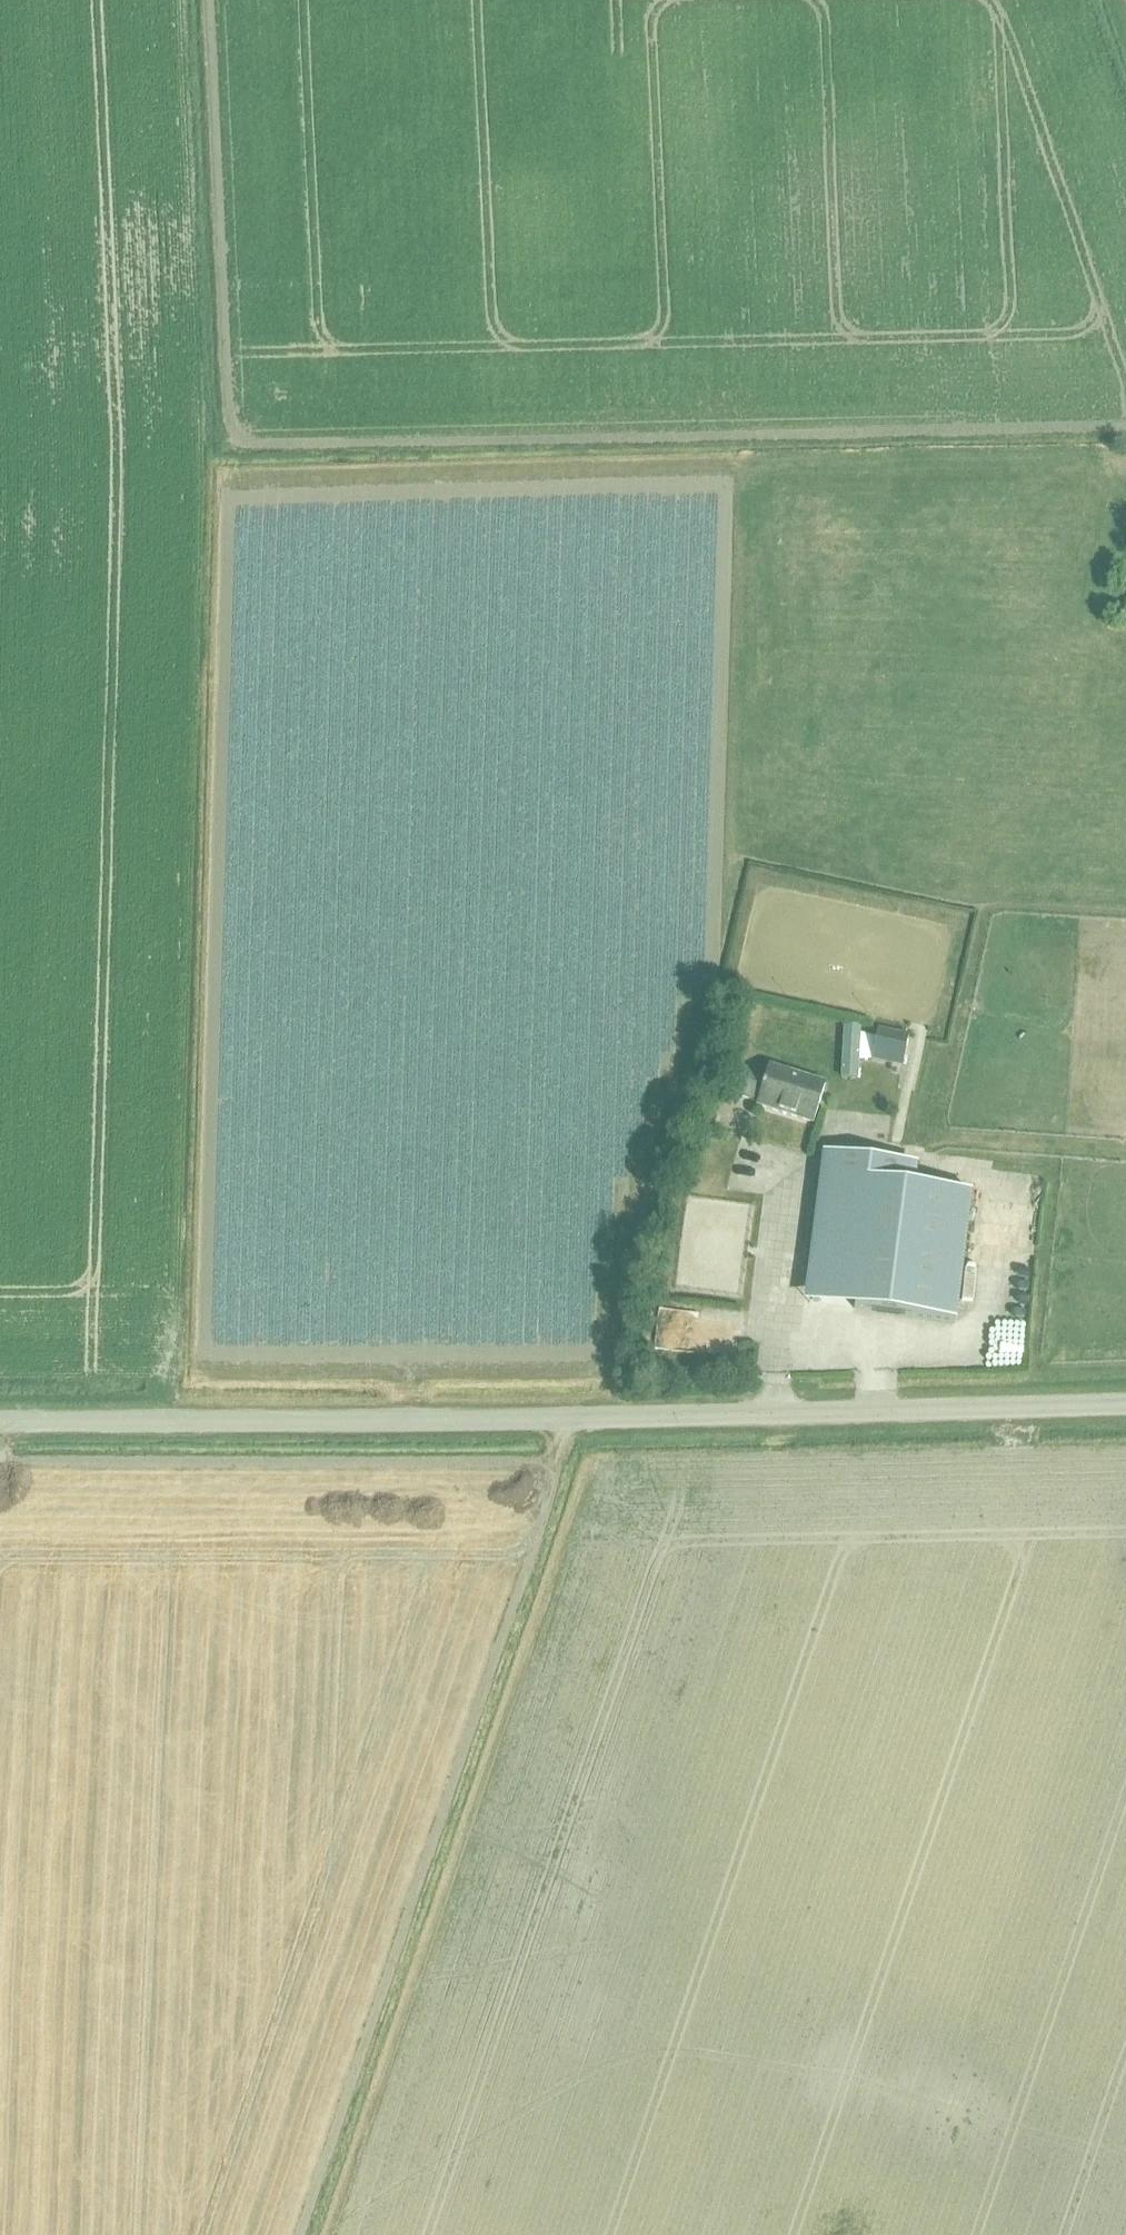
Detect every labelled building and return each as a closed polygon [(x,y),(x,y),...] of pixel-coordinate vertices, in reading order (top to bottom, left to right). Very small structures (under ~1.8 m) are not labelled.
[(859,1061),(861,1035),(861,1026),(844,1025),(841,1078),(858,1079),(859,1061)] [(877,1031),(870,1061),(887,1065),(900,1068),(907,1037),(894,1035),(877,1031)] [(870,1061),(875,1038),(861,1035),(859,1061),(870,1061)] [(806,1111),(811,1072),(800,1071),(792,1070),(793,1063),(794,1053),(768,1050),(766,1067),(754,1065),(746,1064),(743,1085),(741,1106),(770,1109),(786,1112),(786,1110),(786,1108),(799,1110),(806,1111)] [(856,1275),(852,1307),(953,1320),(969,1192),(907,1184),(910,1162),(826,1151),(811,1270),(856,1275)] [(696,1344),(698,1307),(664,1305),(662,1342),(696,1344)]
